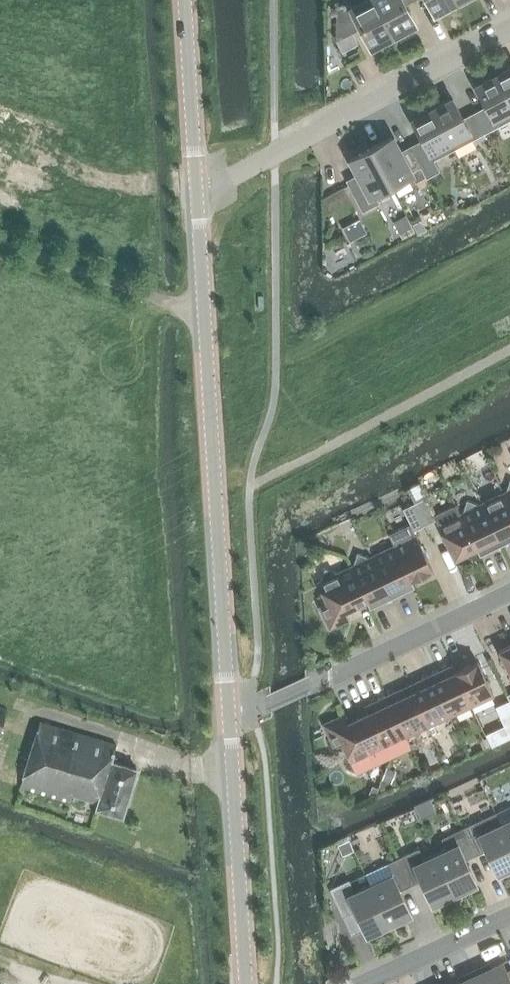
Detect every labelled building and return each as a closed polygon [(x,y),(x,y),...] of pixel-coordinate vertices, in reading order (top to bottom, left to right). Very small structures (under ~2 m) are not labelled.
[(395,36),(376,0),(366,0),(351,8),(350,7),(335,7),(335,41),(351,33),(346,23),(355,19),(370,49),(395,36)] [(395,36),(396,39),(413,30),(411,27),(414,25),(401,0),(376,0),(395,36)] [(458,2),(457,0),(426,0),(434,15),(458,2)] [(495,76),(509,105),(509,68),(495,76)] [(475,117),(482,129),(493,123),(495,126),(509,118),(509,105),(495,76),(474,87),(487,111),(475,117)] [(452,99),(431,110),(452,149),(473,138),(471,134),(482,129),(475,117),(464,122),(452,99)] [(432,160),(452,149),(431,110),(427,112),(426,109),(416,115),(417,117),(410,121),(423,144),(412,150),(418,162),(426,177),(438,171),(432,160)] [(390,137),(370,148),(391,187),(411,176),(407,168),(418,162),(412,150),(401,156),(390,137)] [(374,196),(391,187),(370,148),(349,159),(359,178),(348,184),(356,200),(362,210),(369,207),(370,207),(377,203),(374,196)] [(350,238),(367,231),(361,218),(344,226),(350,238)] [(393,226),(399,236),(410,231),(404,220),(393,226)] [(481,503),(501,545),(509,541),(509,506),(503,492),(481,503)] [(435,520),(423,498),(413,503),(424,525),(435,520)] [(501,545),(481,503),(478,505),(466,501),(462,513),(458,514),(475,549),(480,546),(484,554),(501,545)] [(413,531),(424,525),(413,503),(402,509),(413,531)] [(475,549),(458,514),(453,504),(433,514),(438,524),(437,525),(454,559),(475,549)] [(415,535),(393,545),(410,580),(432,570),(415,535)] [(393,545),(371,556),(391,598),(409,590),(405,582),(410,580),(393,545)] [(352,565),(349,567),(365,601),(370,599),(374,607),(391,598),(371,556),(368,557),(356,553),(352,565)] [(345,611),(365,601),(349,567),(336,573),(324,569),(320,580),(316,582),(326,602),(318,606),(329,629),(349,619),(345,611)] [(498,651),(509,675),(509,645),(498,651)] [(477,661),(455,671),(471,706),(493,696),(477,661)] [(449,717),(471,706),(455,671),(450,674),(446,666),(429,674),(449,717)] [(449,717),(429,674),(407,684),(427,727),(449,717)] [(427,727),(407,684),(385,695),(405,737),(427,727)] [(405,737),(385,695),(368,703),(372,711),(367,713),(383,747),(405,737)] [(509,736),(509,705),(508,701),(495,706),(509,736)] [(370,754),(383,747),(367,713),(346,722),(342,714),(322,724),(333,747),(341,743),(350,763),(354,761),(366,765),(370,754)] [(41,721),(21,787),(70,803),(73,795),(97,802),(95,809),(122,817),(137,769),(110,761),(115,744),(41,721)] [(444,764),(449,761),(446,756),(441,758),(444,764)] [(381,778),(388,781),(393,769),(386,766),(381,778)] [(500,824),(509,845),(509,811),(508,815),(509,819),(500,824)] [(500,824),(478,834),(472,823),(462,828),(465,834),(475,855),(485,850),(497,875),(509,869),(509,845),(500,824)] [(465,860),(475,855),(465,834),(462,828),(442,838),(447,849),(435,854),(454,895),(476,885),(465,860)] [(351,848),(347,838),(335,843),(340,853),(351,848)] [(397,858),(409,886),(420,881),(431,905),(454,895),(435,854),(423,860),(418,848),(397,858)] [(391,874),(369,885),(388,925),(410,915),(399,890),(409,886),(397,858),(386,863),(391,874)] [(366,936),(388,925),(369,885),(353,892),(348,881),(330,889),(343,917),(354,911),(366,936)] [(473,970),(480,983),(509,983),(509,980),(502,962),(486,969),(484,965),(473,970)] [(454,983),(480,983),(473,970),(462,975),(464,979),(454,983)]
